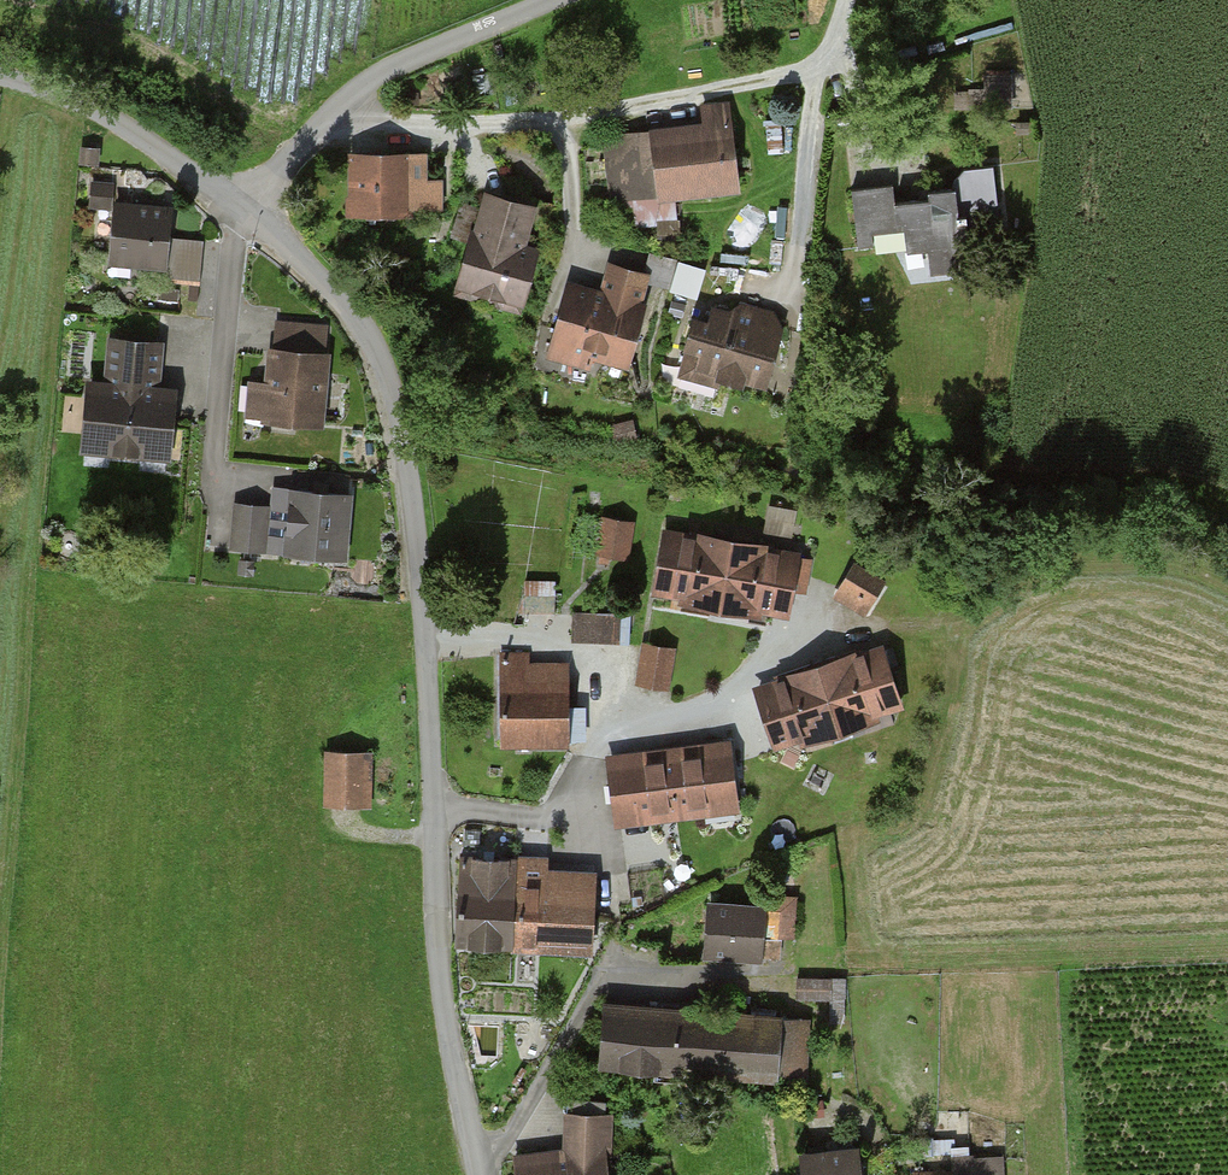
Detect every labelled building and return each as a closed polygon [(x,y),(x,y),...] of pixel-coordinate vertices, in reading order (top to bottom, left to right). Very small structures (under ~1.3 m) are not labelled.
[(1016,107),(1014,70),(987,71),(989,108),(1016,107)] [(704,126),(607,138),(615,205),(741,189),(730,105),(701,108),(704,126)] [(414,156),(354,156),(353,220),(413,221),(414,156)] [(119,183),(96,181),(93,210),(118,212),(113,265),(171,270),(170,279),(205,281),(208,240),(172,237),(174,210),(117,205),(119,183)] [(896,189),(852,193),(856,250),(963,242),(960,192),(930,194),(931,205),(898,208),(896,189)] [(540,208),(490,195),(480,234),(466,231),(451,287),(528,308),(542,254),(528,250),(540,208)] [(602,287),(576,279),(553,354),(627,377),(651,302),(644,300),(649,284),(607,272),(602,287)] [(771,392),(791,320),(743,307),(739,322),(698,311),(682,367),(771,392)] [(333,326),(282,321),(277,384),(252,382),(249,418),(325,424),(333,326)] [(168,345),(107,340),(103,384),(89,383),(83,451),(176,459),(182,389),(164,387),(168,345)] [(349,560),(353,496),(291,493),(287,556),(349,560)] [(274,507),(238,504),(235,548),(271,550),(274,507)] [(637,521),(607,517),(601,556),(631,560),(637,521)] [(807,550),(667,526),(654,599),(795,623),(807,550)] [(867,618),(890,581),(854,558),(830,595),(867,618)] [(576,639),(620,639),(621,607),(576,607),(576,639)] [(679,648),(646,642),(638,685),(671,691),(679,648)] [(886,647),(756,689),(776,749),(906,707),(886,647)] [(570,747),(570,663),(499,663),(499,747),(570,747)] [(735,742),(610,758),(618,826),(743,811),(735,742)] [(373,809),(374,753),(327,752),(326,808),(373,809)] [(475,871),(463,871),(459,949),(596,955),(600,876),(553,874),(553,862),(514,861),(475,859),(475,871)] [(769,910),(709,906),(706,959),(765,963),(769,910)] [(800,975),(802,993),(849,990),(848,972),(800,975)] [(808,1017),(607,1005),(603,1068),(804,1081),(808,1017)] [(568,1150),(518,1154),(520,1174),(615,1174),(615,1171),(611,1114),(566,1117),(568,1150)] [(800,1156),(802,1174),(864,1174),(862,1152),(800,1156)] [(905,1171),(905,1174),(1009,1174),(1009,1153),(955,1154),(956,1169),(905,1171)]
